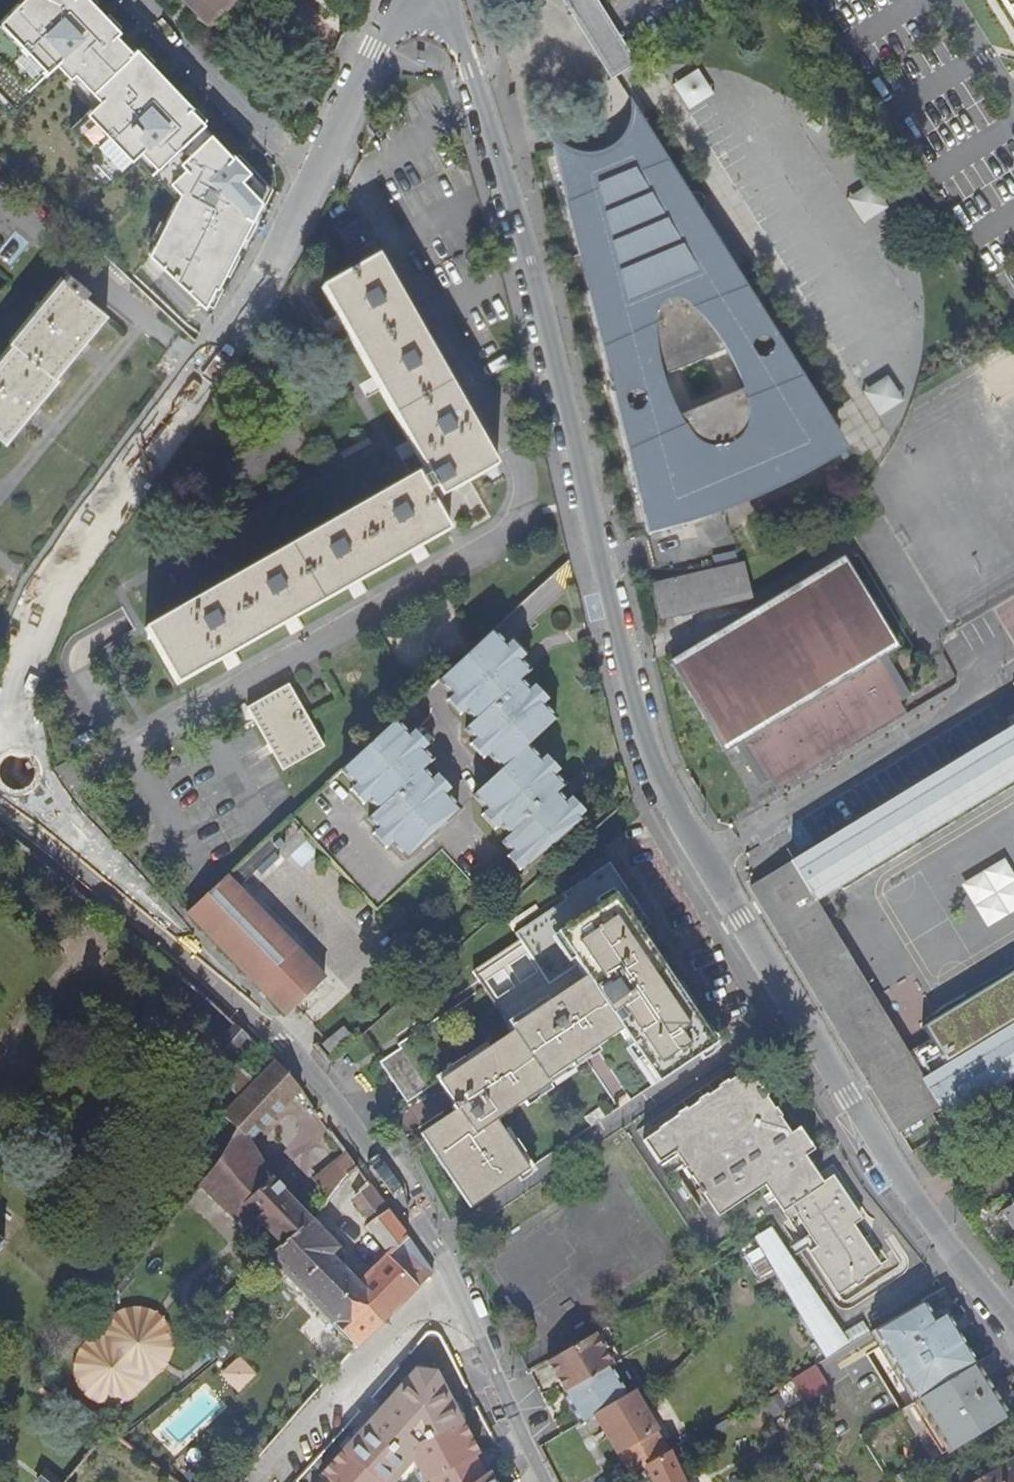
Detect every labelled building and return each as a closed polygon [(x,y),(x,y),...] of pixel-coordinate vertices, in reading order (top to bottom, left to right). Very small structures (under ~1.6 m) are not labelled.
[(87,0),(9,0),(0,9),(0,93),(15,109),(58,63),(92,94),(59,126),(110,178),(133,155),(172,186),(142,247),(212,306),(270,186),(87,0)] [(197,12),(210,0),(185,0),(197,12)] [(197,12),(207,22),(223,6),(217,0),(210,0),(197,12)] [(577,14),(599,0),(568,0),(577,14)] [(599,0),(577,14),(596,45),(618,31),(599,0)] [(1013,19),(1013,0),(1002,0),(1013,19)] [(618,31),(596,45),(611,70),(634,57),(618,31)] [(700,66),(676,81),(691,105),(716,90),(700,66)] [(553,147),(579,254),(612,246),(620,283),(588,291),(648,535),(727,511),(719,491),(798,455),(804,467),(814,461),(808,450),(836,434),(837,433),(831,424),(809,437),(805,430),(827,416),(735,267),(705,284),(667,220),(677,215),(682,224),(703,211),(706,205),(704,197),(696,192),(688,193),(638,112),(634,111),(631,114),(629,128),(623,139),(617,145),(607,152),(587,156),(572,153),(558,144),(555,144),(553,147)] [(888,206),(878,184),(853,194),(862,216),(888,206)] [(744,262),(705,210),(703,211),(682,224),(677,215),(667,220),(705,284),(735,267),(744,262)] [(612,246),(579,254),(588,291),(620,283),(612,246)] [(432,480),(439,492),(445,501),(501,470),(383,260),(327,292),(432,480)] [(3,440),(54,375),(56,377),(105,311),(82,293),(86,287),(66,272),(62,278),(59,275),(8,337),(10,340),(0,353),(0,437),(3,440)] [(866,388),(882,411),(905,395),(889,372),(866,388)] [(831,424),(827,416),(805,430),(809,437),(831,424)] [(431,496),(424,484),(420,477),(148,629),(179,684),(452,533),(431,496)] [(439,492),(432,480),(424,484),(431,496),(439,492)] [(844,555),(671,660),(725,750),(739,741),(765,783),(773,778),(901,700),(911,694),(886,652),(899,644),(844,555)] [(747,562),(657,583),(664,616),(755,595),(747,562)] [(494,632),(440,681),(453,695),(467,710),(476,719),(467,727),(476,738),(491,754),(504,768),(474,795),(488,810),(502,825),(511,835),(504,841),(514,851),(527,866),(528,867),(581,819),(579,817),(566,802),(561,807),(552,797),(557,792),(564,786),(554,775),(549,770),(541,761),(528,746),(557,719),(543,705),(536,697),(529,689),(521,681),(526,677),(515,666),(520,661),(508,647),(494,632)] [(508,647),(520,661),(526,656),(513,642),(508,647)] [(531,672),(520,661),(515,666),(526,677),(531,672)] [(529,689),(536,697),(543,705),(549,700),(535,685),(529,689)] [(324,747),(291,687),(251,708),(284,769),(324,747)] [(467,710),(453,695),(448,700),(462,715),(467,710)] [(901,700),(773,778),(780,789),(908,711),(901,700)] [(1006,719),(1011,727),(791,861),(816,899),(1013,779),(1013,714),(1006,719)] [(396,721),(342,770),(354,784),(369,800),(377,808),(368,817),(378,828),(392,843),(405,857),(420,843),(429,835),(460,808),(446,793),(444,791),(424,769),(428,765),(418,754),(423,750),(409,735),(396,721)] [(415,730),(409,735),(423,750),(428,744),(415,730)] [(491,754),(476,738),(471,743),(486,759),(491,754)] [(433,761),(423,750),(418,754),(428,765),(433,761)] [(546,756),(541,761),(549,770),(554,775),(560,770),(546,756)] [(438,774),(433,778),(444,791),(446,793),(451,788),(438,774)] [(369,800),(354,784),(349,789),(364,805),(369,800)] [(561,807),(566,802),(557,792),(552,797),(561,807)] [(571,797),(566,802),(579,817),(585,811),(571,797)] [(502,825),(488,810),(483,815),(497,830),(502,825)] [(227,875),(247,895),(309,837),(290,817),(227,875)] [(392,843),(378,828),(372,833),(386,849),(392,843)] [(429,835),(420,843),(424,848),(433,840),(429,835)] [(527,866),(514,851),(508,856),(522,871),(527,866)] [(964,880),(989,924),(1013,910),(1013,866),(1008,855),(964,880)] [(790,861),(751,884),(758,896),(767,910),(785,941),(803,970),(830,1015),(870,991),(816,899),(791,861),(790,861)] [(426,1131),(476,1205),(528,1169),(496,1121),(548,1084),(546,1081),(619,1030),(655,1083),(725,1036),(608,863),(561,894),(565,899),(514,934),(518,940),(472,971),(483,988),(377,1059),(408,1103),(443,1079),(461,1107),(426,1131)] [(247,895),(227,875),(187,912),(265,995),(286,1016),(325,977),(247,895)] [(925,1080),(924,1082),(940,1110),(945,1119),(1013,1077),(1013,979),(903,1044),(925,1080)] [(870,991),(830,1015),(854,1054),(886,1108),(901,1133),(940,1110),(924,1082),(925,1080),(903,1044),(870,991)] [(247,1036),(234,1024),(218,1041),(231,1053),(247,1036)] [(352,1037),(343,1026),(322,1044),(331,1055),(352,1037)] [(239,1097),(223,1114),(235,1130),(220,1157),(199,1186),(199,1187),(266,1256),(309,1220),(325,1199),(320,1193),(304,1214),(267,1177),(247,1140),(297,1088),(274,1061),(254,1082),(239,1097)] [(224,1082),(239,1097),(254,1082),(238,1067),(224,1082)] [(681,1112),(645,1136),(661,1159),(678,1148),(689,1165),(686,1167),(692,1176),(695,1175),(702,1185),(699,1187),(702,1191),(705,1190),(721,1212),(766,1181),(786,1210),(794,1204),(822,1245),(813,1251),(840,1291),(854,1282),(857,1285),(866,1279),(864,1276),(880,1265),(852,1223),(860,1218),(831,1177),(823,1183),(804,1157),(814,1150),(798,1127),(789,1133),(777,1116),(780,1114),(775,1106),(772,1108),(761,1092),(764,1090),(760,1085),(758,1087),(745,1068),(731,1078),(729,1075),(720,1082),(722,1085),(710,1092),(708,1090),(699,1096),(701,1098),(689,1106),(688,1103),(679,1109),(681,1112)] [(334,1163),(343,1175),(355,1167),(345,1153),(334,1163)] [(320,1193),(325,1199),(343,1175),(334,1163),(312,1181),(320,1193)] [(379,1200),(367,1184),(351,1198),(369,1222),(386,1209),(379,1200)] [(1001,1210),(1013,1232),(1013,1202),(1001,1210)] [(410,1243),(386,1209),(365,1225),(386,1253),(355,1284),(328,1256),(337,1247),(309,1220),(266,1256),(354,1348),(430,1274),(420,1260),(421,1258),(410,1243)] [(805,1320),(794,1327),(804,1345),(817,1338),(827,1355),(847,1344),(779,1222),(757,1234),(805,1320)] [(135,1412),(173,1338),(166,1335),(174,1320),(118,1292),(73,1380),(135,1412)] [(825,1359),(812,1366),(826,1389),(941,1321),(927,1298),(825,1359)] [(602,1328),(594,1333),(612,1364),(613,1363),(620,1359),(602,1328)] [(594,1333),(547,1361),(565,1391),(612,1364),(594,1333)] [(457,1343),(452,1334),(446,1338),(451,1347),(457,1343)] [(846,1413),(859,1435),(915,1402),(967,1370),(974,1366),(960,1344),(846,1413)] [(613,1363),(629,1388),(638,1383),(622,1357),(620,1359),(613,1363)] [(565,1391),(563,1393),(581,1424),(594,1416),(632,1394),(629,1388),(613,1363),(612,1364),(565,1391)] [(967,1370),(976,1383),(984,1378),(976,1364),(974,1366),(967,1370)] [(967,1370),(915,1402),(947,1455),(1009,1417),(991,1388),(980,1394),(974,1384),(976,1383),(967,1370)] [(418,1372),(323,1471),(335,1481),(421,1481),(475,1426),(418,1372)] [(976,1383),(974,1384),(980,1394),(991,1388),(984,1378),(976,1383)] [(632,1394),(594,1416),(629,1475),(645,1465),(670,1451),(635,1392),(632,1394)] [(645,1465),(653,1481),(684,1481),(670,1451),(645,1465)] [(978,1481),(1013,1481),(1013,1460),(978,1481)]
